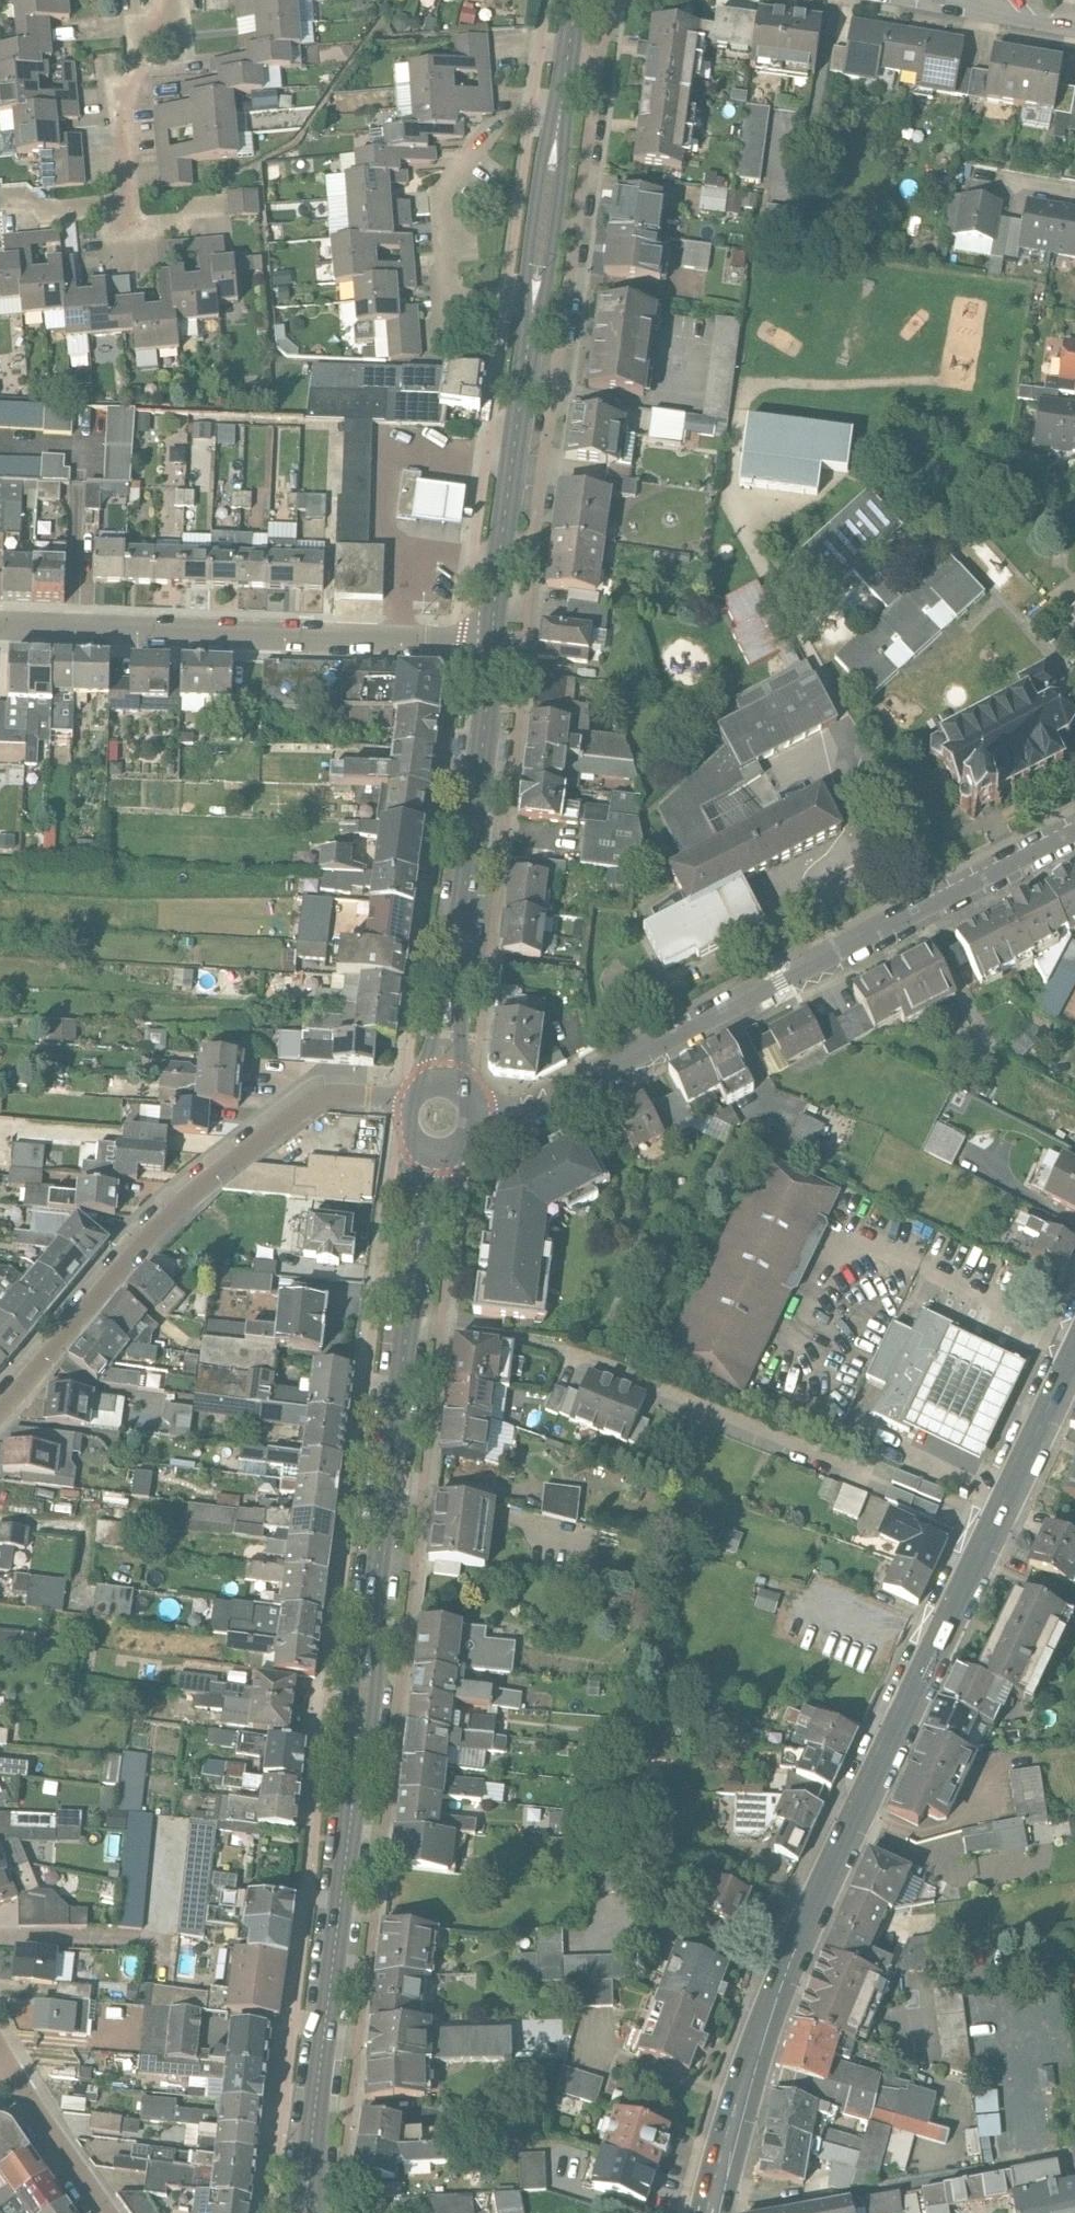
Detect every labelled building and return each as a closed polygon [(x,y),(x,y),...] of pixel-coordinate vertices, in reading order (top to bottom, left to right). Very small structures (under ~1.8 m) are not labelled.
[(49,34),(49,22),(70,20),(68,7),(57,8),(56,0),(55,0),(22,3),(14,3),(16,36),(49,34)] [(298,4),(298,0),(236,0),(237,10),(298,4)] [(238,22),(256,20),(257,29),(300,25),(298,4),(237,10),(238,22)] [(474,27),(479,7),(464,4),(460,23),(474,27)] [(371,6),(360,7),(361,20),(372,19),(371,6)] [(383,14),(387,23),(392,23),(395,12),(391,9),(387,9),(383,14)] [(822,20),(759,12),(758,18),(754,51),(752,68),(814,76),(822,20)] [(651,20),(642,90),(691,96),(698,42),(712,44),(712,46),(754,51),(758,18),(716,13),(714,28),(651,20)] [(395,19),(393,25),(396,31),(402,33),(407,30),(409,23),(406,17),(401,16),(395,19)] [(438,21),(426,19),(424,32),(436,33),(438,21)] [(247,51),(291,48),(315,45),(313,24),(300,25),(257,29),(257,37),(239,39),(240,51),(247,51)] [(907,34),(851,25),(847,50),(843,75),(866,79),(868,68),(901,73),(907,34)] [(41,69),(41,67),(40,60),(52,59),(49,34),(16,36),(17,47),(0,49),(0,72),(41,69)] [(907,34),(901,73),(906,74),(918,76),(915,95),(931,98),(932,91),(955,94),(959,69),(963,44),(907,34)] [(456,51),(487,48),(486,36),(454,39),(456,51)] [(212,75),(219,74),(262,71),(272,70),(293,68),(291,48),(247,51),(248,59),(211,62),(212,75)] [(457,64),(488,61),(487,48),(456,51),(457,62),(457,64)] [(830,73),(843,75),(847,50),(834,48),(830,73)] [(1028,56),(993,50),(989,74),(985,102),(1020,107),(1028,56)] [(1028,56),(1020,107),(1055,113),(1060,86),(1063,62),(1028,56)] [(454,76),(478,74),(489,73),(488,61),(457,64),(457,62),(408,66),(410,88),(396,89),(455,84),(454,76)] [(75,86),(75,78),(73,64),(61,65),(63,87),(75,86)] [(0,72),(0,92),(38,89),(37,81),(48,80),(47,66),(41,67),(41,69),(0,72)] [(959,69),(955,94),(968,97),(972,71),(959,69)] [(232,94),(233,94),(233,95),(265,92),(262,71),(219,74),(220,83),(183,86),(184,99),(191,98),(232,94)] [(972,71),(968,97),(967,99),(985,102),(989,74),(972,71)] [(903,93),(915,95),(918,76),(906,74),(903,93)] [(396,89),(397,111),(492,103),(491,91),(455,93),(455,84),(396,89)] [(14,112),(77,107),(75,86),(63,87),(64,95),(39,98),(38,89),(0,92),(0,113),(14,112)] [(1071,116),(1074,94),(1074,89),(1060,86),(1055,113),(1071,116)] [(691,96),(642,90),(633,164),(682,170),(691,96)] [(251,94),(252,105),(253,113),(279,111),(277,92),(251,94)] [(156,123),(235,116),(233,96),(232,96),(232,94),(191,98),(191,107),(154,110),(156,123)] [(492,103),(397,111),(399,130),(399,131),(414,129),(456,127),(455,119),(493,116),(492,103)] [(747,104),(737,175),(764,178),(768,144),(784,146),(789,110),(747,104)] [(77,107),(14,112),(15,134),(57,130),(57,122),(78,120),(77,107)] [(197,140),(236,136),(235,116),(156,123),(157,143),(170,142),(169,134),(196,131),(197,140)] [(383,131),(383,132),(385,152),(385,154),(428,150),(427,142),(464,139),(463,126),(456,127),(414,129),(399,131),(399,130),(383,131)] [(54,164),(82,162),(80,136),(58,138),(57,130),(15,134),(17,155),(53,152),(54,164)] [(190,161),(190,162),(238,158),(236,136),(197,140),(197,149),(170,151),(170,142),(157,143),(159,165),(190,161)] [(354,155),(356,175),(356,177),(399,174),(398,165),(436,163),(435,150),(428,150),(385,154),(385,152),(354,155)] [(160,177),(191,175),(190,162),(190,161),(159,165),(160,177)] [(55,176),(83,174),(82,162),(54,164),(55,176)] [(345,176),(345,177),(347,199),(389,196),(389,187),(407,186),(406,173),(399,174),(356,177),(356,175),(345,176)] [(83,174),(55,176),(57,189),(84,187),(83,174)] [(191,175),(160,177),(161,189),(192,187),(191,175)] [(700,209),(725,210),(726,188),(701,187),(700,209)] [(230,206),(259,204),(258,191),(229,194),(230,206)] [(611,233),(658,240),(663,208),(656,207),(657,198),(617,191),(611,233)] [(1000,201),(964,195),(958,234),(994,240),(998,216),(1000,201)] [(347,199),(348,219),(348,221),(409,216),(408,203),(390,204),(389,196),(347,199)] [(1028,201),(1024,221),(1020,246),(1052,251),(1059,206),(1028,201)] [(231,219),(260,216),(259,204),(230,206),(231,219)] [(1059,206),(1052,251),(1074,255),(1074,209),(1059,206)] [(330,242),(351,240),(393,238),(392,229),(410,228),(409,216),(348,221),(348,219),(328,221),(330,242)] [(998,216),(994,240),(991,256),(1004,258),(1004,254),(1010,219),(998,216)] [(1024,221),(1010,219),(1004,254),(1018,256),(1020,246),(1024,221)] [(658,240),(611,233),(604,275),(659,284),(664,253),(656,252),(658,240)] [(38,248),(47,247),(61,246),(59,234),(37,236),(38,248)] [(30,249),(38,248),(37,236),(17,238),(22,302),(21,302),(23,318),(45,316),(41,273),(33,274),(30,249)] [(332,263),(376,260),(375,252),(401,250),(401,258),(413,257),(412,249),(411,236),(393,238),(351,240),(330,242),(332,263)] [(0,304),(21,302),(22,302),(17,238),(4,239),(6,260),(0,261),(0,300),(0,304)] [(239,304),(236,274),(235,259),(225,260),(224,240),(211,242),(217,306),(219,306),(239,304)] [(685,240),(681,263),(709,268),(713,245),(685,240)] [(196,323),(197,323),(220,321),(219,306),(217,306),(211,242),(190,243),(191,255),(199,255),(201,280),(193,281),(196,323)] [(169,257),(191,255),(190,243),(168,245),(169,257)] [(353,284),(415,280),(413,257),(401,258),(402,267),(376,269),(376,260),(332,263),(334,285),(353,283),(353,284)] [(261,258),(252,258),(253,272),(263,271),(262,258),(261,258)] [(89,338),(85,296),(77,297),(74,259),(62,260),(65,314),(67,340),(89,338)] [(45,316),(65,314),(62,260),(48,261),(49,273),(41,273),(45,316)] [(197,323),(196,323),(193,281),(185,282),(184,270),(171,272),(178,340),(179,339),(198,338),(197,323)] [(158,273),(162,310),(153,311),(157,354),(180,351),(179,339),(178,340),(171,272),(158,273)] [(273,273),(274,288),(292,286),(291,272),(273,273)] [(355,304),(398,301),(397,292),(415,291),(415,280),(353,284),(355,304)] [(122,335),(119,303),(108,304),(106,283),(92,284),(93,295),(85,296),(89,338),(122,335)] [(279,302),(290,301),(289,288),(278,289),(279,302)] [(136,355),(157,354),(153,311),(146,312),(145,300),(119,303),(122,335),(134,334),(136,355)] [(398,310),(398,301),(355,304),(356,325),(354,330),(355,343),(376,341),(374,324),(387,323),(388,336),(419,334),(417,308),(398,310)] [(654,310),(601,303),(589,388),(642,395),(654,310)] [(389,348),(420,346),(419,334),(388,336),(389,348)] [(277,348),(288,358),(299,358),(299,351),(286,340),(276,341),(277,348)] [(1074,378),(1074,343),(1064,341),(1059,376),(1074,378)] [(389,348),(390,360),(421,358),(420,346),(389,348)] [(363,349),(364,361),(378,362),(377,348),(363,349)] [(307,419),(394,423),(442,425),(443,409),(462,412),(462,410),(480,413),(485,373),(314,366),(307,419)] [(1045,388),(1058,389),(1074,392),(1074,391),(1074,378),(1059,376),(1046,375),(1045,388)] [(1058,389),(1045,388),(1019,384),(1018,397),(1041,400),(1057,402),(1058,389)] [(249,386),(250,402),(265,401),(264,385),(249,386)] [(40,392),(33,387),(27,397),(35,401),(40,392)] [(60,399),(72,398),(71,387),(59,388),(60,399)] [(184,388),(186,401),(198,399),(197,387),(184,388)] [(93,389),(84,389),(84,393),(85,404),(94,403),(93,389)] [(128,389),(128,403),(142,403),(142,389),(128,389)] [(226,393),(216,393),(217,408),(227,407),(226,393)] [(1041,400),(1036,441),(1055,443),(1054,448),(1068,450),(1069,445),(1074,446),(1074,405),(1057,402),(1041,400)] [(9,429),(11,404),(0,403),(0,429),(9,429)] [(9,429),(21,430),(22,404),(11,404),(9,429)] [(21,430),(32,430),(34,405),(22,404),(21,430)] [(32,430),(44,431),(44,420),(45,406),(34,405),(32,430)] [(44,420),(73,421),(74,407),(45,406),(44,420)] [(732,474),(742,414),(762,418),(763,411),(737,407),(726,473),(732,474)] [(107,422),(135,423),(136,410),(108,409),(107,422)] [(686,416),(653,411),(649,441),(682,446),(686,416)] [(608,465),(615,466),(619,435),(622,435),(624,422),(600,419),(600,417),(572,413),(566,459),(608,465)] [(136,433),(150,433),(150,415),(137,415),(136,433)] [(816,468),(845,470),(849,428),(741,418),(735,484),(814,491),(816,468)] [(44,420),(44,431),(44,434),(72,435),(73,421),(44,420)] [(107,434),(134,435),(135,423),(107,422),(107,434)] [(344,435),(372,436),(372,424),(351,423),(345,423),(344,435)] [(194,425),(194,441),(211,441),(212,425),(194,425)] [(219,427),(218,445),(234,446),(234,428),(219,427)] [(106,446),(133,447),(134,435),(107,434),(106,446)] [(344,448),(372,449),(372,436),(344,435),(344,448)] [(106,459),(132,460),(133,447),(106,446),(106,459)] [(344,461),(371,461),(372,449),(344,448),(344,461)] [(170,449),(170,464),(186,464),(186,449),(170,449)] [(42,469),(65,470),(65,457),(43,456),(43,460),(42,469)] [(7,483),(19,483),(20,459),(8,458),(7,483)] [(19,483),(30,484),(31,459),(20,459),(19,483)] [(30,484),(38,484),(42,484),(42,469),(43,460),(31,459),(30,484)] [(105,471),(131,472),(132,460),(106,459),(105,471)] [(343,473),(371,474),(371,461),(344,461),(343,473)] [(608,465),(606,479),(628,482),(630,468),(615,466),(608,465)] [(42,484),(61,484),(70,485),(71,470),(65,470),(42,469),(42,484)] [(131,472),(105,471),(105,483),(130,484),(131,472)] [(343,486),(370,487),(371,474),(343,473),(343,486)] [(397,517),(413,519),(415,520),(421,476),(403,473),(397,517)] [(609,493),(608,496),(634,500),(637,483),(628,482),(606,479),(604,493),(609,493)] [(130,493),(141,493),(141,483),(132,482),(132,490),(130,489),(130,493)] [(21,537),(23,492),(29,493),(28,510),(37,510),(37,501),(38,484),(30,484),(19,483),(7,483),(0,483),(0,536),(21,537)] [(38,484),(37,501),(61,502),(61,484),(42,484),(38,484)] [(101,511),(102,484),(86,484),(85,511),(101,511)] [(120,485),(119,497),(129,498),(130,485),(120,485)] [(338,498),(370,499),(370,487),(343,486),(342,497),(338,497),(338,498)] [(467,530),(472,493),(422,486),(416,522),(467,530)] [(562,487),(555,537),(597,543),(600,524),(604,524),(608,496),(609,493),(604,493),(562,487)] [(852,573),(865,561),(902,527),(869,490),(790,563),(824,599),(852,573)] [(175,507),(185,507),(185,492),(175,491),(175,507)] [(185,492),(185,507),(194,508),(195,492),(185,492)] [(141,493),(130,493),(130,506),(140,506),(141,493)] [(232,509),(242,510),(243,493),(232,493),(232,509)] [(243,493),(242,510),(245,510),(252,510),(252,494),(243,493)] [(288,511),(297,511),(298,496),(288,495),(288,511)] [(298,496),(297,511),(307,512),(306,519),(326,520),(327,497),(298,496)] [(337,511),(370,512),(370,499),(338,498),(337,511)] [(337,524),(369,525),(370,512),(337,511),(337,524)] [(337,536),(369,537),(369,525),(337,524),(337,536)] [(237,591),(264,593),(267,554),(252,554),(253,535),(241,535),(240,542),(239,559),(237,591)] [(336,549),(368,550),(369,537),(337,536),(336,549)] [(555,537),(551,562),(599,568),(603,543),(597,543),(555,537)] [(268,540),(267,554),(264,593),(293,594),(295,556),(297,556),(297,541),(268,540)] [(208,590),(237,591),(239,559),(240,542),(212,541),(212,553),(210,553),(208,590)] [(94,583),(123,585),(126,545),(96,544),(94,583)] [(35,561),(34,603),(65,604),(67,545),(51,545),(51,562),(35,561)] [(123,585),(152,586),(154,551),(127,550),(127,545),(126,545),(123,585)] [(336,549),(335,577),(334,599),(383,601),(384,550),(368,550),(336,549)] [(152,586),(180,588),(183,552),(154,551),(152,586)] [(180,588),(208,590),(210,553),(183,552),(180,588)] [(323,557),(297,556),(295,556),(293,594),(321,596),(323,557)] [(888,611),(836,659),(872,698),(984,596),(948,557),(901,600),(888,611)] [(3,602),(34,603),(35,561),(5,560),(3,602)] [(865,561),(852,573),(888,611),(901,600),(865,561)] [(569,590),(596,594),(599,568),(551,562),(548,587),(569,590)] [(755,582),(718,600),(751,666),(788,648),(755,582)] [(569,590),(568,603),(598,608),(600,594),(596,594),(569,590)] [(598,608),(568,603),(564,629),(593,632),(605,634),(607,609),(598,608)] [(589,665),(593,632),(564,629),(542,626),(538,658),(589,665)] [(23,746),(29,655),(10,654),(8,702),(9,702),(9,704),(0,704),(0,745),(23,746)] [(39,742),(47,743),(52,656),(29,655),(23,746),(26,746),(26,765),(38,766),(39,742)] [(69,747),(71,710),(74,657),(52,656),(47,743),(50,743),(50,746),(69,747)] [(74,657),(71,710),(81,710),(81,705),(88,705),(88,698),(97,698),(96,724),(107,724),(109,724),(110,712),(109,712),(110,680),(111,658),(74,657)] [(132,681),(110,680),(109,712),(110,712),(140,714),(140,713),(180,714),(182,676),(169,676),(170,660),(133,659),(132,681)] [(181,701),(207,702),(209,661),(183,660),(181,701)] [(229,703),(232,703),(233,662),(209,661),(207,702),(209,703),(209,705),(228,706),(229,703)] [(350,712),(394,712),(440,713),(445,676),(440,670),(264,663),(262,710),(341,711),(350,712)] [(721,729),(729,746),(743,772),(759,764),(837,724),(806,664),(737,700),(746,716),(721,729)] [(934,742),(930,740),(929,743),(932,744),(932,753),(929,755),(930,757),(933,756),(944,762),(960,792),(963,792),(966,797),(963,798),(961,800),(960,802),(961,805),(962,807),(965,809),(967,810),(970,810),(972,809),(975,813),(973,818),(976,819),(977,813),(994,804),(1001,805),(1001,801),(995,800),(999,798),(998,796),(1010,790),(1011,793),(1015,791),(1013,788),(1026,781),(1029,785),(1048,775),(1046,771),(1059,764),(1061,768),(1065,766),(1062,761),(1066,759),(1065,756),(1061,758),(1053,744),(1065,738),(1067,742),(1070,740),(1067,735),(1074,723),(1074,715),(1069,705),(1071,699),(1063,684),(1056,688),(1045,667),(1046,665),(1043,664),(1042,668),(1021,679),(1018,678),(1018,681),(1021,682),(1024,689),(1022,690),(1024,694),(1011,701),(1008,697),(1006,698),(1006,699),(992,706),(989,707),(992,711),(978,719),(975,714),(973,716),(959,724),(959,723),(957,724),(959,729),(945,736),(943,732),(940,733),(943,738),(934,742)] [(537,675),(534,704),(562,707),(565,678),(537,675)] [(528,754),(565,757),(578,759),(580,759),(582,743),(568,741),(570,713),(533,709),(528,754)] [(350,712),(350,721),(345,720),(345,729),(350,729),(350,730),(396,731),(394,749),(393,749),(393,751),(435,752),(440,713),(394,712),(350,712)] [(179,745),(194,745),(194,735),(180,734),(179,745)] [(602,761),(633,765),(627,748),(582,743),(580,759),(602,761)] [(729,746),(658,809),(685,862),(707,851),(686,810),(762,772),(759,764),(743,772),(729,746)] [(382,786),(430,790),(435,752),(393,751),(391,770),(384,769),(358,768),(345,767),(345,768),(332,767),(331,784),(344,785),(382,786)] [(528,754),(524,783),(561,788),(565,757),(528,754)] [(580,759),(578,759),(576,771),(601,773),(602,761),(580,759)] [(122,765),(110,764),(110,776),(122,777),(122,765)] [(524,783),(520,818),(579,826),(582,808),(563,805),(565,788),(561,788),(524,783)] [(377,823),(425,826),(430,790),(382,786),(377,823)] [(740,933),(758,924),(737,884),(840,830),(821,792),(707,851),(685,862),(672,869),(690,903),(643,928),(664,968),(697,951),(700,958),(742,936),(740,933)] [(582,866),(650,873),(638,821),(641,798),(611,795),(608,826),(586,824),(582,866)] [(374,876),(418,878),(425,826),(377,823),(341,820),(341,833),(342,835),(342,845),(355,846),(356,836),(379,839),(374,876)] [(45,828),(44,861),(55,861),(57,828),(45,828)] [(15,849),(15,837),(0,836),(0,848),(15,849)] [(77,858),(95,860),(97,843),(79,841),(77,858)] [(367,875),(367,873),(368,868),(353,867),(353,853),(309,850),(307,871),(322,873),(348,874),(367,875)] [(539,870),(564,873),(566,862),(540,859),(539,870)] [(1046,890),(1068,934),(1074,930),(1074,875),(1072,876),(1069,870),(1052,879),(1055,885),(1046,890)] [(513,871),(508,912),(546,917),(548,917),(550,897),(543,896),(545,875),(513,871)] [(374,889),(372,904),(413,910),(418,878),(374,876),(367,875),(348,874),(322,873),(321,892),(350,896),(351,888),(363,890),(363,887),(374,889)] [(1033,956),(1047,984),(1071,939),(1068,934),(1046,890),(1045,888),(956,934),(982,983),(1033,956)] [(365,947),(367,947),(408,953),(413,910),(370,904),(371,905),(365,947)] [(508,918),(505,918),(502,947),(504,947),(503,956),(541,960),(546,917),(508,912),(508,918)] [(1047,984),(1033,1010),(1055,1021),(1074,984),(1074,941),(1071,939),(1047,984)] [(296,958),(326,961),(328,945),(297,943),(296,958)] [(332,977),(363,979),(403,984),(408,953),(367,947),(365,947),(341,945),(341,950),(335,949),(332,968),(338,969),(337,975),(332,975),(332,977)] [(862,1008),(875,1032),(902,1018),(904,1024),(956,997),(932,951),(854,992),(862,1008)] [(175,969),(174,988),(184,988),(184,987),(201,988),(202,972),(185,971),(185,970),(175,969)] [(359,1007),(400,1012),(403,984),(363,979),(332,977),(331,990),(317,989),(315,1004),(344,1006),(359,1007)] [(526,1021),(496,1016),(489,1068),(495,1076),(536,1080),(544,1003),(527,1002),(526,1021)] [(343,1018),(308,1016),(308,1033),(307,1035),(318,1035),(336,1036),(375,1038),(396,1040),(400,1012),(359,1007),(344,1006),(343,1018)] [(862,1008),(836,1022),(848,1045),(875,1032),(862,1008)] [(815,1011),(771,1034),(787,1065),(802,1057),(800,1054),(822,1042),(823,1041),(816,1028),(822,1024),(821,1022),(815,1011)] [(833,1016),(821,1022),(822,1024),(816,1028),(823,1041),(822,1042),(829,1056),(849,1046),(848,1045),(836,1022),(833,1016)] [(78,1022),(49,1021),(49,1042),(77,1043),(78,1022)] [(554,1022),(553,1049),(550,1050),(548,1075),(566,1066),(568,1022),(554,1022)] [(757,1026),(745,1032),(758,1056),(769,1050),(757,1026)] [(307,1035),(308,1033),(303,1033),(301,1062),(374,1067),(375,1038),(336,1036),(318,1035),(307,1035)] [(721,1089),(719,1090),(727,1105),(754,1090),(728,1041),(703,1054),(721,1089)] [(64,1052),(47,1051),(47,1066),(63,1067),(64,1052)] [(162,1079),(241,1085),(243,1058),(200,1054),(199,1070),(195,1070),(191,1065),(163,1063),(162,1079)] [(680,1091),(689,1106),(719,1090),(721,1089),(703,1054),(670,1071),(680,1091)] [(17,1087),(29,1087),(29,1070),(17,1070),(17,1087)] [(38,1091),(56,1091),(56,1077),(38,1076),(38,1091)] [(195,1107),(210,1106),(239,1108),(241,1085),(162,1079),(161,1090),(188,1092),(193,1088),(197,1089),(196,1104),(174,1103),(174,1107),(161,1107),(175,1108),(195,1107)] [(657,1103),(671,1129),(678,1125),(694,1117),(689,1106),(680,1091),(657,1103)] [(650,1106),(646,1099),(616,1115),(634,1150),(652,1140),(654,1143),(666,1137),(664,1133),(671,1129),(657,1103),(650,1106)] [(748,1119),(750,1118),(736,1105),(713,1118),(734,1128),(744,1122),(746,1127),(751,1124),(748,1119)] [(172,1132),(172,1133),(208,1136),(210,1106),(195,1107),(175,1108),(161,1107),(159,1131),(172,1132)] [(682,1132),(692,1127),(727,1144),(734,1128),(713,1118),(689,1106),(694,1117),(678,1125),(682,1132)] [(824,1125),(801,1116),(784,1152),(806,1163),(824,1125)] [(923,1150),(953,1162),(965,1132),(935,1121),(923,1150)] [(114,1178),(114,1179),(137,1181),(138,1170),(165,1173),(167,1150),(168,1132),(125,1128),(123,1145),(117,1144),(117,1145),(99,1144),(97,1163),(84,1162),(83,1175),(114,1178)] [(479,1280),(477,1298),(484,1299),(482,1315),(538,1322),(540,1308),(548,1309),(550,1288),(543,1287),(544,1276),(541,1276),(541,1269),(552,1270),(554,1249),(549,1248),(550,1230),(558,1220),(562,1212),(579,1203),(582,1208),(600,1198),(596,1192),(611,1184),(583,1134),(514,1173),(516,1175),(511,1176),(506,1179),(502,1184),(499,1190),(498,1197),(499,1202),(496,1201),(490,1252),(483,1252),(480,1272),(487,1273),(486,1281),(479,1280)] [(10,1170),(44,1173),(46,1148),(14,1145),(12,1170),(10,1170)] [(1066,1157),(1057,1176),(1036,1166),(1026,1186),(1074,1209),(1074,1161),(1066,1157)] [(282,1169),(269,1168),(254,1166),(223,1191),(224,1192),(266,1196),(279,1197),(315,1201),(360,1204),(360,1199),(375,1201),(379,1164),(309,1158),(308,1171),(304,1171),(303,1177),(296,1176),(297,1170),(282,1169)] [(823,1234),(819,1228),(820,1225),(821,1226),(823,1224),(821,1223),(822,1219),(824,1220),(837,1193),(761,1158),(667,1357),(725,1385),(733,1370),(749,1378),(802,1267),(800,1266),(806,1253),(808,1254),(810,1252),(807,1251),(808,1249),(816,1249),(823,1234)] [(42,1187),(44,1173),(10,1170),(9,1186),(26,1188),(42,1189),(42,1187)] [(77,1195),(49,1194),(48,1210),(75,1212),(116,1216),(118,1188),(78,1184),(77,1195)] [(89,1266),(109,1243),(77,1217),(75,1219),(75,1212),(48,1210),(36,1209),(33,1236),(55,1238),(89,1266)] [(1024,1217),(1020,1226),(1041,1236),(1045,1227),(1024,1217)] [(317,1260),(316,1264),(339,1266),(339,1262),(353,1264),(355,1243),(351,1243),(353,1224),(310,1218),(304,1252),(304,1258),(317,1260)] [(1045,1227),(1041,1236),(1032,1254),(1040,1257),(1065,1269),(1074,1247),(1074,1241),(1045,1227)] [(38,1268),(68,1292),(89,1266),(55,1238),(33,1236),(15,1234),(14,1246),(53,1250),(38,1268)] [(128,1288),(162,1317),(171,1317),(187,1298),(169,1284),(185,1265),(156,1257),(148,1267),(147,1266),(128,1288)] [(1065,1269),(1040,1257),(1035,1269),(1059,1280),(1065,1269)] [(254,1275),(272,1277),(275,1277),(277,1263),(255,1261),(254,1275)] [(2,1279),(18,1291),(48,1315),(68,1292),(38,1268),(27,1281),(10,1266),(8,1268),(0,1268),(0,1278),(2,1279)] [(543,1287),(550,1288),(552,1270),(541,1269),(541,1276),(544,1276),(543,1287)] [(232,1289),(234,1274),(215,1273),(214,1287),(232,1289)] [(272,1277),(254,1275),(234,1273),(234,1274),(232,1289),(232,1291),(271,1294),(272,1277)] [(28,1339),(48,1315),(18,1291),(2,1279),(0,1278),(0,1317),(28,1339)] [(196,1294),(193,1316),(207,1318),(210,1296),(196,1294)] [(280,1348),(286,1349),(321,1353),(327,1303),(309,1301),(310,1295),(294,1294),(293,1299),(280,1297),(276,1330),(247,1326),(247,1328),(206,1323),(203,1339),(244,1344),(279,1348),(279,1347),(280,1347),(280,1348)] [(153,1335),(159,1328),(121,1297),(98,1324),(127,1346),(151,1348),(153,1335)] [(484,1299),(477,1298),(475,1314),(482,1315),(484,1299)] [(886,1386),(873,1414),(909,1431),(959,1328),(922,1310),(912,1333),(893,1324),(867,1377),(886,1386)] [(7,1364),(28,1339),(0,1317),(0,1357),(7,1364)] [(159,1349),(151,1348),(127,1346),(98,1324),(83,1342),(112,1365),(115,1366),(125,1354),(128,1357),(128,1360),(157,1363),(159,1349)] [(950,1329),(904,1426),(944,1445),(978,1461),(1024,1364),(989,1347),(950,1329)] [(252,1373),(275,1376),(279,1348),(244,1344),(203,1339),(199,1367),(195,1395),(203,1397),(247,1404),(252,1373)] [(456,1340),(450,1384),(493,1389),(508,1391),(514,1347),(456,1340)] [(111,1371),(115,1366),(112,1365),(83,1342),(60,1370),(73,1381),(139,1390),(141,1375),(111,1371)] [(247,1404),(262,1406),(308,1411),(348,1417),(354,1371),(313,1366),(312,1381),(300,1379),(299,1392),(274,1388),(275,1376),(252,1373),(247,1404)] [(580,1394),(570,1418),(569,1422),(598,1433),(617,1383),(589,1372),(580,1394)] [(647,1395),(617,1383),(598,1433),(628,1445),(629,1442),(638,1418),(647,1395)] [(483,1420),(489,1423),(493,1389),(450,1384),(447,1416),(483,1420)] [(556,1387),(546,1412),(558,1417),(559,1414),(568,1392),(556,1387)] [(568,1392),(559,1414),(570,1418),(580,1394),(569,1389),(568,1392)] [(117,1399),(50,1390),(46,1422),(89,1428),(91,1413),(115,1416),(117,1399)] [(169,1439),(189,1441),(193,1410),(167,1406),(163,1421),(170,1429),(169,1439)] [(306,1429),(303,1455),(343,1460),(348,1417),(308,1411),(262,1406),(260,1424),(306,1429)] [(483,1420),(447,1416),(442,1457),(484,1462),(489,1423),(483,1420)] [(638,1418),(629,1442),(640,1446),(650,1422),(638,1418)] [(3,1472),(21,1474),(22,1483),(74,1490),(76,1479),(58,1477),(61,1452),(81,1454),(83,1437),(35,1431),(33,1448),(7,1445),(3,1472)] [(121,1454),(134,1457),(136,1448),(123,1445),(121,1454)] [(299,1481),(339,1487),(343,1460),(284,1453),(242,1447),(240,1461),(250,1462),(248,1475),(265,1478),(267,1465),(283,1467),(281,1478),(282,1478),(297,1480),(299,1481)] [(1074,1495),(1074,1465),(1064,1490),(1074,1495)] [(897,1470),(892,1482),(940,1502),(945,1489),(897,1470)] [(135,1478),(133,1497),(148,1499),(151,1480),(135,1478)] [(296,1494),(295,1502),(295,1505),(291,1502),(277,1500),(277,1503),(259,1500),(258,1512),(294,1517),(294,1518),(335,1522),(339,1487),(299,1481),(297,1480),(282,1478),(280,1492),(293,1494),(296,1492),(296,1494)] [(866,1493),(842,1484),(833,1509),(856,1518),(866,1493)] [(545,1485),(541,1516),(576,1524),(580,1489),(545,1485)] [(885,1499),(934,1519),(939,1507),(890,1487),(885,1499)] [(218,1495),(217,1507),(239,1509),(240,1497),(218,1495)] [(437,1495),(435,1512),(453,1514),(454,1510),(492,1514),(493,1501),(437,1495)] [(235,1536),(238,1511),(190,1505),(186,1530),(234,1537),(235,1536)] [(435,1512),(429,1561),(486,1567),(492,1514),(454,1510),(453,1514),(435,1512)] [(269,1515),(264,1514),(261,1540),(269,1541),(269,1543),(300,1546),(331,1550),(335,1522),(294,1518),(276,1516),(269,1515)] [(911,1527),(913,1528),(914,1525),(890,1514),(880,1537),(902,1547),(911,1527)] [(135,1526),(98,1522),(95,1546),(132,1550),(135,1526)] [(1046,1522),(1041,1534),(1042,1535),(1029,1561),(1067,1579),(1074,1562),(1074,1535),(1046,1522)] [(897,1561),(931,1576),(946,1543),(913,1528),(911,1527),(902,1547),(895,1561),(897,1561)] [(0,1533),(0,1536),(0,1547),(23,1550),(25,1536),(0,1533)] [(285,1569),(285,1570),(328,1576),(331,1550),(300,1546),(269,1543),(267,1556),(287,1558),(285,1569)] [(274,1599),(272,1610),(323,1617),(328,1576),(285,1570),(215,1561),(214,1574),(234,1576),(234,1577),(246,1578),(246,1582),(284,1586),(282,1600),(274,1599)] [(918,1603),(931,1576),(897,1561),(884,1587),(918,1603)] [(67,1581),(30,1576),(26,1608),(63,1613),(67,1581)] [(130,1623),(135,1590),(98,1585),(93,1617),(130,1623)] [(974,1676),(1011,1693),(1024,1699),(1066,1609),(1016,1586),(974,1676)] [(780,1596),(761,1590),(756,1607),(774,1613),(780,1596)] [(228,1636),(319,1648),(323,1617),(272,1610),(251,1608),(249,1622),(230,1620),(228,1636)] [(421,1621),(416,1664),(456,1669),(488,1672),(511,1675),(514,1650),(482,1647),(483,1632),(461,1630),(461,1626),(421,1621)] [(32,1648),(32,1639),(17,1638),(18,1631),(0,1630),(0,1646),(32,1648)] [(274,1672),(274,1674),(315,1679),(319,1648),(228,1636),(226,1651),(248,1654),(247,1666),(263,1668),(263,1670),(274,1672)] [(456,1669),(416,1664),(412,1698),(452,1702),(454,1692),(456,1669)] [(956,1666),(940,1701),(976,1718),(993,1727),(1001,1711),(996,1709),(1002,1696),(1008,1698),(1011,1693),(974,1676),(956,1666)] [(488,1672),(486,1691),(491,1692),(490,1707),(520,1709),(521,1699),(512,1698),(514,1675),(511,1675),(488,1672)] [(196,1695),(292,1709),(296,1683),(256,1678),(254,1689),(217,1684),(218,1678),(180,1673),(178,1691),(196,1694),(196,1695)] [(454,1692),(452,1702),(490,1707),(491,1692),(486,1691),(464,1689),(454,1692)] [(249,1729),(249,1730),(289,1735),(292,1709),(196,1695),(195,1708),(223,1712),(221,1725),(249,1729)] [(460,1716),(450,1722),(452,1702),(412,1698),(408,1728),(494,1737),(494,1726),(500,1726),(500,1720),(460,1716)] [(940,1701),(925,1730),(961,1748),(976,1718),(940,1701)] [(811,1731),(818,1714),(805,1708),(802,1715),(783,1707),(782,1710),(787,1712),(784,1719),(811,1731)] [(805,1744),(811,1747),(844,1762),(858,1732),(818,1714),(811,1731),(805,1744)] [(494,1737),(408,1728),(405,1762),(444,1766),(446,1748),(492,1752),(494,1737)] [(7,1746),(9,1731),(0,1730),(0,1746),(7,1746)] [(258,1781),(301,1786),(306,1744),(210,1730),(208,1746),(237,1750),(236,1756),(261,1759),(258,1781)] [(494,1737),(492,1752),(505,1753),(505,1737),(494,1737)] [(924,1810),(939,1817),(946,1817),(976,1755),(969,1752),(967,1757),(926,1737),(891,1810),(918,1823),(924,1810)] [(801,1767),(809,1750),(750,1745),(751,1763),(801,1767)] [(844,1762),(811,1747),(809,1750),(801,1767),(798,1774),(831,1789),(844,1762)] [(129,1813),(142,1814),(149,1755),(124,1752),(123,1759),(120,1787),(117,1811),(129,1813)] [(102,1785),(120,1787),(123,1759),(104,1757),(102,1774),(102,1785)] [(245,1779),(245,1778),(247,1766),(205,1760),(203,1777),(217,1779),(243,1782),(243,1779),(245,1779)] [(28,1778),(29,1764),(0,1761),(0,1775),(28,1778)] [(444,1766),(405,1762),(401,1794),(441,1798),(442,1788),(444,1766)] [(1011,1769),(1018,1818),(1046,1813),(1039,1765),(1011,1769)] [(258,1804),(299,1809),(301,1786),(258,1781),(245,1779),(243,1779),(243,1782),(217,1779),(216,1788),(223,1789),(223,1790),(241,1792),(245,1790),(260,1792),(258,1804)] [(794,1779),(790,1788),(811,1797),(815,1788),(794,1779)] [(457,1782),(448,1788),(442,1788),(441,1798),(481,1802),(482,1792),(487,1792),(488,1787),(482,1786),(482,1784),(457,1782)] [(760,1833),(775,1820),(786,1825),(810,1836),(823,1807),(800,1798),(738,1793),(736,1832),(760,1833)] [(438,1818),(441,1798),(401,1794),(397,1829),(437,1833),(438,1818)] [(258,1828),(258,1827),(296,1832),(299,1809),(258,1804),(230,1800),(229,1812),(256,1815),(255,1827),(258,1828)] [(128,1830),(128,1824),(129,1813),(117,1811),(108,1810),(107,1828),(128,1830)] [(128,1824),(153,1827),(154,1815),(142,1814),(129,1813),(128,1824)] [(10,1829),(57,1828),(57,1825),(57,1816),(9,1814),(8,1829),(10,1829)] [(438,1818),(437,1833),(454,1834),(476,1835),(477,1823),(438,1818)] [(190,1832),(217,1836),(217,1832),(218,1823),(192,1819),(190,1832)] [(234,1834),(236,1822),(225,1821),(218,1823),(217,1832),(234,1834)] [(127,1836),(152,1838),(153,1827),(128,1824),(128,1830),(127,1836)] [(810,1836),(786,1825),(774,1851),(798,1862),(810,1836)] [(29,1864),(20,1842),(56,1844),(57,1828),(10,1829),(10,1840),(0,1845),(0,1876),(29,1864)] [(449,1875),(454,1834),(437,1833),(397,1829),(392,1867),(449,1875)] [(963,1835),(965,1852),(996,1848),(994,1830),(963,1835)] [(189,1845),(215,1849),(217,1836),(190,1832),(189,1845)] [(126,1847),(151,1850),(152,1838),(127,1836),(126,1847)] [(187,1858),(214,1862),(215,1849),(189,1845),(187,1858)] [(125,1859),(150,1861),(151,1850),(126,1847),(125,1859)] [(851,1891),(884,1906),(892,1909),(910,1870),(906,1868),(908,1863),(886,1853),(884,1858),(869,1851),(851,1891)] [(186,1871),(212,1875),(214,1862),(187,1858),(186,1871)] [(124,1870),(149,1873),(150,1861),(125,1859),(124,1870)] [(19,1899),(40,1890),(29,1864),(0,1876),(0,1907),(19,1899)] [(119,1881),(121,1866),(111,1865),(109,1879),(119,1881)] [(590,1868),(590,1893),(629,1893),(629,1868),(590,1868)] [(123,1882),(148,1884),(149,1873),(124,1870),(123,1882)] [(184,1884),(211,1888),(212,1875),(186,1871),(184,1884)] [(248,1924),(291,1931),(295,1902),(237,1895),(239,1876),(213,1874),(210,1908),(209,1908),(208,1913),(206,1926),(206,1927),(207,1927),(209,1909),(249,1914),(248,1924)] [(713,1879),(695,1924),(715,1932),(719,1922),(736,1928),(743,1910),(751,1913),(757,1896),(732,1886),(735,1880),(726,1876),(724,1883),(713,1879)] [(669,1878),(664,1889),(682,1897),(687,1885),(669,1878)] [(122,1893),(147,1896),(148,1884),(123,1882),(122,1893)] [(183,1897),(209,1901),(211,1888),(184,1884),(183,1897)] [(871,1941),(884,1906),(851,1891),(836,1925),(871,1941)] [(121,1905),(146,1907),(147,1896),(122,1893),(121,1905)] [(922,1893),(903,1896),(896,1911),(904,1915),(909,1906),(924,1904),(922,1893)] [(208,1913),(209,1908),(209,1901),(183,1897),(181,1910),(208,1913)] [(120,1916),(144,1919),(146,1907),(121,1905),(120,1916)] [(249,1954),(288,1958),(291,1931),(248,1924),(249,1914),(209,1909),(207,1927),(237,1930),(236,1942),(249,1944),(250,1944),(249,1954)] [(180,1923),(206,1926),(208,1913),(181,1910),(180,1923)] [(144,1919),(120,1916),(119,1928),(143,1930),(144,1919)] [(934,1935),(935,1936),(941,1936),(940,1921),(917,1925),(919,1938),(934,1935)] [(385,1922),(378,1980),(423,1978),(426,1978),(429,1951),(435,1951),(438,1930),(385,1922)] [(206,1926),(180,1923),(178,1935),(205,1939),(206,1927),(206,1926)] [(825,1952),(882,1975),(887,1977),(890,1970),(896,1973),(898,1967),(885,1962),(878,1959),(876,1963),(864,1958),(871,1941),(836,1925),(825,1952)] [(537,1931),(537,1958),(563,1957),(562,1931),(537,1931)] [(908,1939),(897,1934),(885,1962),(898,1967),(908,1939)] [(911,1952),(936,1948),(935,1936),(934,1935),(919,1938),(908,1939),(911,1952)] [(229,2015),(229,2014),(279,2020),(280,2010),(281,2010),(284,1991),(288,1958),(249,1954),(250,1944),(249,1944),(248,1952),(235,1951),(230,1982),(229,1990),(210,1987),(209,1994),(142,1985),(142,1986),(139,2002),(139,2007),(145,2008),(171,2010),(202,2013),(229,2015)] [(677,1946),(659,1994),(713,2013),(718,1999),(725,2001),(729,1990),(722,1987),(730,1965),(677,1946)] [(56,2000),(91,2003),(93,1987),(73,1985),(76,1956),(18,1949),(15,1981),(56,1986),(57,1984),(58,1985),(56,2000)] [(807,1996),(796,2024),(837,2036),(855,2041),(882,1975),(825,1952),(807,1996)] [(583,1957),(584,1982),(619,1981),(623,1981),(622,1956),(583,1957)] [(563,1957),(537,1958),(537,1983),(563,1983),(563,1957)] [(378,1980),(372,2024),(418,2024),(423,1978),(378,1980)] [(584,1982),(578,2008),(620,2007),(619,1981),(584,1982)] [(127,2001),(139,2002),(142,1986),(129,1985),(127,2001)] [(940,2067),(974,2077),(962,1986),(934,1990),(942,2050),(940,2067)] [(659,1994),(641,2042),(696,2062),(704,2040),(710,2042),(714,2030),(708,2028),(713,2013),(659,1994)] [(36,2034),(75,2038),(75,2036),(87,2037),(91,2003),(56,2000),(55,2007),(38,2006),(36,2034)] [(170,2022),(171,2010),(145,2008),(144,2020),(170,2022)] [(210,2063),(211,2052),(198,2050),(200,2038),(203,2038),(204,2027),(201,2027),(202,2013),(171,2010),(170,2022),(168,2034),(167,2047),(166,2059),(210,2063)] [(168,2034),(170,2022),(144,2020),(143,2032),(168,2034)] [(211,2052),(210,2063),(267,2068),(272,2029),(232,2024),(228,2050),(211,2049),(211,2052)] [(372,2024),(368,2064),(425,2063),(432,2062),(431,2033),(432,2024),(418,2024),(372,2024)] [(795,2024),(781,2071),(823,2083),(829,2062),(837,2036),(796,2024),(795,2024)] [(431,2033),(432,2062),(540,2061),(541,2050),(513,2050),(511,2031),(431,2033)] [(167,2047),(168,2034),(143,2032),(142,2044),(167,2047)] [(166,2059),(167,2047),(142,2044),(141,2056),(166,2059)] [(222,2101),(263,2105),(267,2068),(210,2063),(166,2059),(141,2056),(139,2074),(224,2082),(223,2100),(222,2100),(222,2101)] [(949,2131),(894,2115),(899,2094),(906,2095),(908,2083),(880,2078),(880,2076),(829,2062),(823,2083),(781,2071),(775,2095),(815,2106),(829,2110),(945,2144),(949,2131)] [(368,2087),(365,2088),(366,2101),(426,2099),(426,2096),(423,2096),(423,2084),(426,2084),(425,2063),(368,2064),(368,2087)] [(557,2092),(599,2106),(607,2081),(565,2067),(557,2092)] [(90,2071),(81,2070),(79,2084),(88,2085),(90,2071)] [(87,2102),(98,2102),(99,2088),(88,2087),(88,2088),(75,2086),(74,2097),(87,2099),(87,2102)] [(768,2132),(810,2141),(852,2153),(856,2140),(824,2130),(822,2133),(821,2136),(811,2134),(813,2119),(815,2106),(775,2095),(768,2132)] [(220,2129),(260,2132),(263,2105),(222,2101),(217,2101),(216,2113),(177,2109),(178,2101),(143,2097),(140,2122),(200,2127),(219,2129),(220,2129)] [(815,2106),(813,2119),(825,2123),(829,2110),(815,2106)] [(670,2128),(616,2111),(612,2126),(604,2123),(599,2138),(607,2140),(603,2153),(657,2171),(661,2156),(666,2157),(670,2145),(665,2143),(670,2128)] [(90,2129),(120,2134),(123,2118),(92,2113),(90,2129)] [(399,2151),(409,2151),(411,2140),(411,2139),(400,2137),(402,2120),(361,2115),(358,2145),(399,2151)] [(128,2119),(126,2135),(135,2136),(138,2121),(128,2119)] [(31,2152),(13,2125),(6,2121),(0,2120),(0,2174),(31,2152)] [(216,2151),(257,2156),(260,2132),(220,2129),(219,2129),(200,2127),(197,2148),(205,2149),(216,2150),(216,2151)] [(760,2176),(802,2184),(807,2155),(810,2141),(768,2132),(760,2176)] [(441,2139),(411,2140),(409,2151),(442,2149),(441,2139)] [(852,2153),(860,2156),(861,2156),(865,2143),(856,2140),(852,2153)] [(810,2141),(807,2155),(833,2163),(829,2184),(840,2190),(850,2188),(860,2156),(852,2153),(810,2141)] [(1060,2157),(1074,2155),(1073,2146),(1073,2144),(1058,2146),(1060,2157)] [(358,2145),(353,2176),(394,2180),(397,2162),(402,2163),(405,2167),(448,2165),(448,2148),(442,2149),(409,2151),(399,2151),(358,2145)] [(254,2177),(257,2156),(216,2151),(216,2150),(205,2149),(205,2158),(178,2154),(178,2151),(150,2147),(150,2150),(133,2147),(132,2160),(115,2158),(114,2170),(147,2175),(148,2164),(201,2171),(254,2177)] [(48,2177),(31,2152),(0,2174),(10,2188),(0,2195),(0,2210),(48,2177)] [(657,2171),(603,2153),(591,2188),(645,2205),(657,2171)] [(181,2193),(198,2195),(201,2171),(148,2164),(147,2175),(145,2194),(148,2195),(167,2198),(168,2190),(181,2191),(181,2193)] [(1060,2187),(1055,2165),(1010,2174),(1014,2193),(1012,2193),(1016,2212),(1074,2212),(1074,2185),(1060,2187)] [(212,2197),(251,2200),(254,2177),(201,2171),(198,2195),(212,2197)] [(944,2185),(948,2205),(1012,2193),(1014,2193),(1010,2174),(944,2185)] [(66,2202),(48,2177),(0,2210),(0,2212),(51,2212),(66,2202)] [(375,2185),(376,2199),(401,2198),(401,2185),(375,2185)] [(948,2205),(944,2185),(923,2189),(926,2209),(948,2205)] [(181,2193),(179,2208),(195,2209),(194,2212),(250,2212),(251,2200),(212,2197),(198,2195),(181,2193)] [(865,2208),(866,2212),(903,2212),(899,2193),(864,2199),(865,2208)] [(125,2208),(155,2208),(148,2195),(145,2194),(118,2195),(116,2196),(125,2208)] [(494,2199),(497,2212),(524,2212),(521,2194),(494,2199)] [(431,2197),(434,2212),(475,2212),(473,2195),(431,2197)] [(409,2196),(409,2212),(425,2212),(426,2197),(409,2196)] [(905,2200),(907,2212),(920,2212),(917,2198),(905,2200)] [(852,2210),(865,2208),(864,2199),(784,2212),(853,2212),(852,2210)] [(66,2202),(51,2212),(73,2212),(66,2202)]
